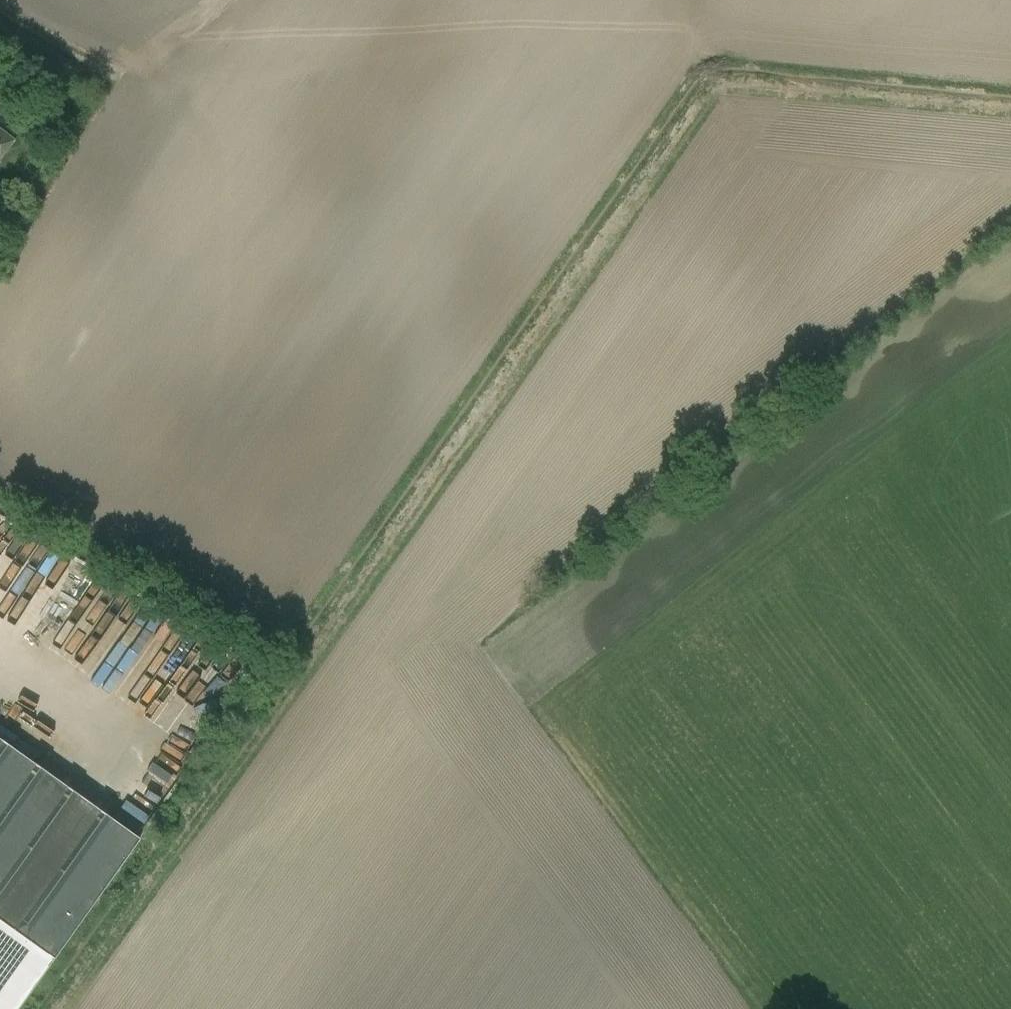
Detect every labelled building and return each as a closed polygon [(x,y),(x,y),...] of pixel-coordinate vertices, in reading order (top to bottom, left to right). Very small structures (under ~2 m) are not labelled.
[(0,128),(0,161),(15,140),(0,128)] [(54,960),(140,840),(0,739),(0,1008),(19,1008),(54,960)] [(167,783),(155,800),(164,807),(177,789),(167,783)]
